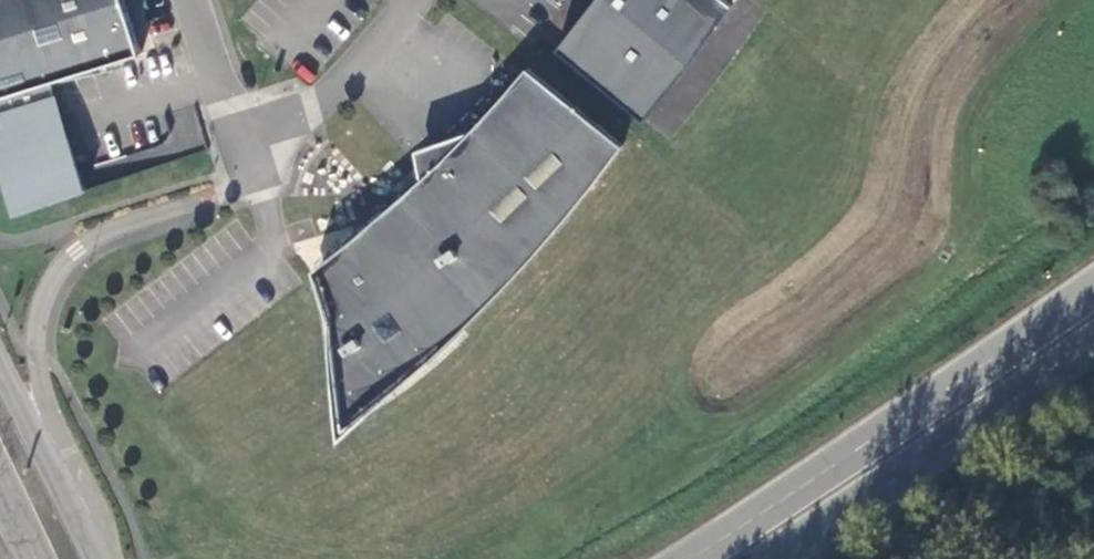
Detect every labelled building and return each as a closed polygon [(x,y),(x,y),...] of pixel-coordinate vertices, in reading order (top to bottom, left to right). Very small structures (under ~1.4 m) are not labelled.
[(55,79),(143,51),(126,0),(0,0),(0,96),(55,79)] [(732,0),(593,0),(576,21),(557,46),(648,118),(669,91),(688,67),(706,43),(724,18),(723,15),(733,1),(732,0)] [(524,69),(470,128),(433,166),(420,176),(402,194),(393,224),(353,235),(349,238),(313,267),(331,318),(339,434),(383,394),(406,379),(427,361),(447,342),(473,318),(498,293),(522,266),(569,211),(623,143),(528,65),(524,69)] [(0,96),(0,155),(19,214),(90,192),(74,142),(55,79),(0,96)] [(433,166),(470,128),(414,149),(420,176),(433,166)] [(394,201),(353,235),(393,224),(402,194),(394,201)]
